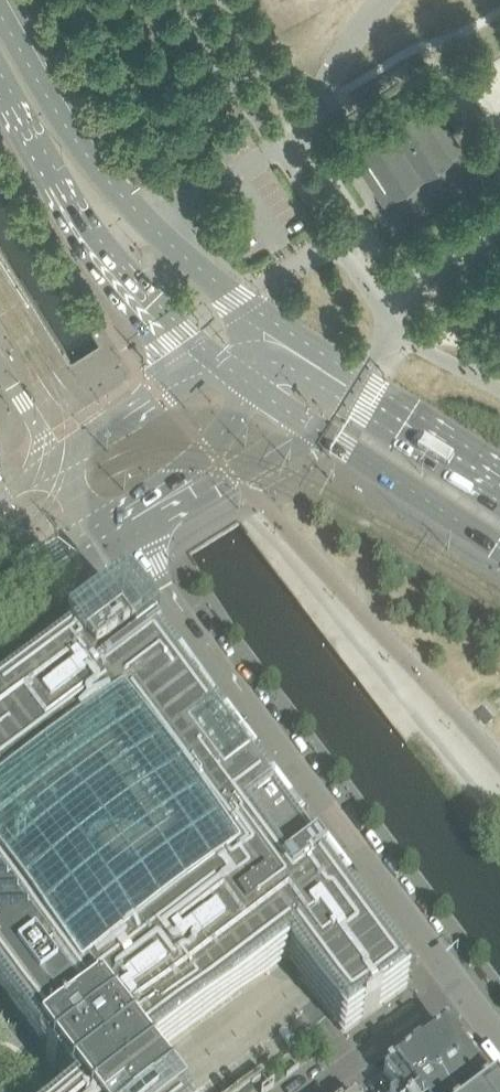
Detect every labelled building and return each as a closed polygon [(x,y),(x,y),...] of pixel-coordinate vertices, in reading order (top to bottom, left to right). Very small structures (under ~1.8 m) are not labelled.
[(470,161),(422,90),(342,143),(356,164),(389,214),(422,192),(470,161)] [(165,1089),(160,1082),(146,1063),(286,959),(301,978),(343,1036),(406,989),(407,988),(156,649),(152,644),(150,645),(124,610),(0,702),(0,992),(74,1091),(168,1091),(165,1089)] [(451,1068),(453,1072),(467,1061),(443,1029),(442,1030),(442,1031),(440,1033),(441,1033),(432,1040),(431,1039),(429,1041),(429,1042),(420,1048),(417,1050),(408,1057),(408,1056),(406,1058),(406,1059),(392,1069),(392,1068),(389,1070),(389,1071),(383,1076),(395,1091),(432,1091),(435,1090),(430,1083),(451,1068)] [(467,1061),(453,1072),(451,1068),(430,1083),(435,1090),(432,1091),(490,1091),(467,1061)]
